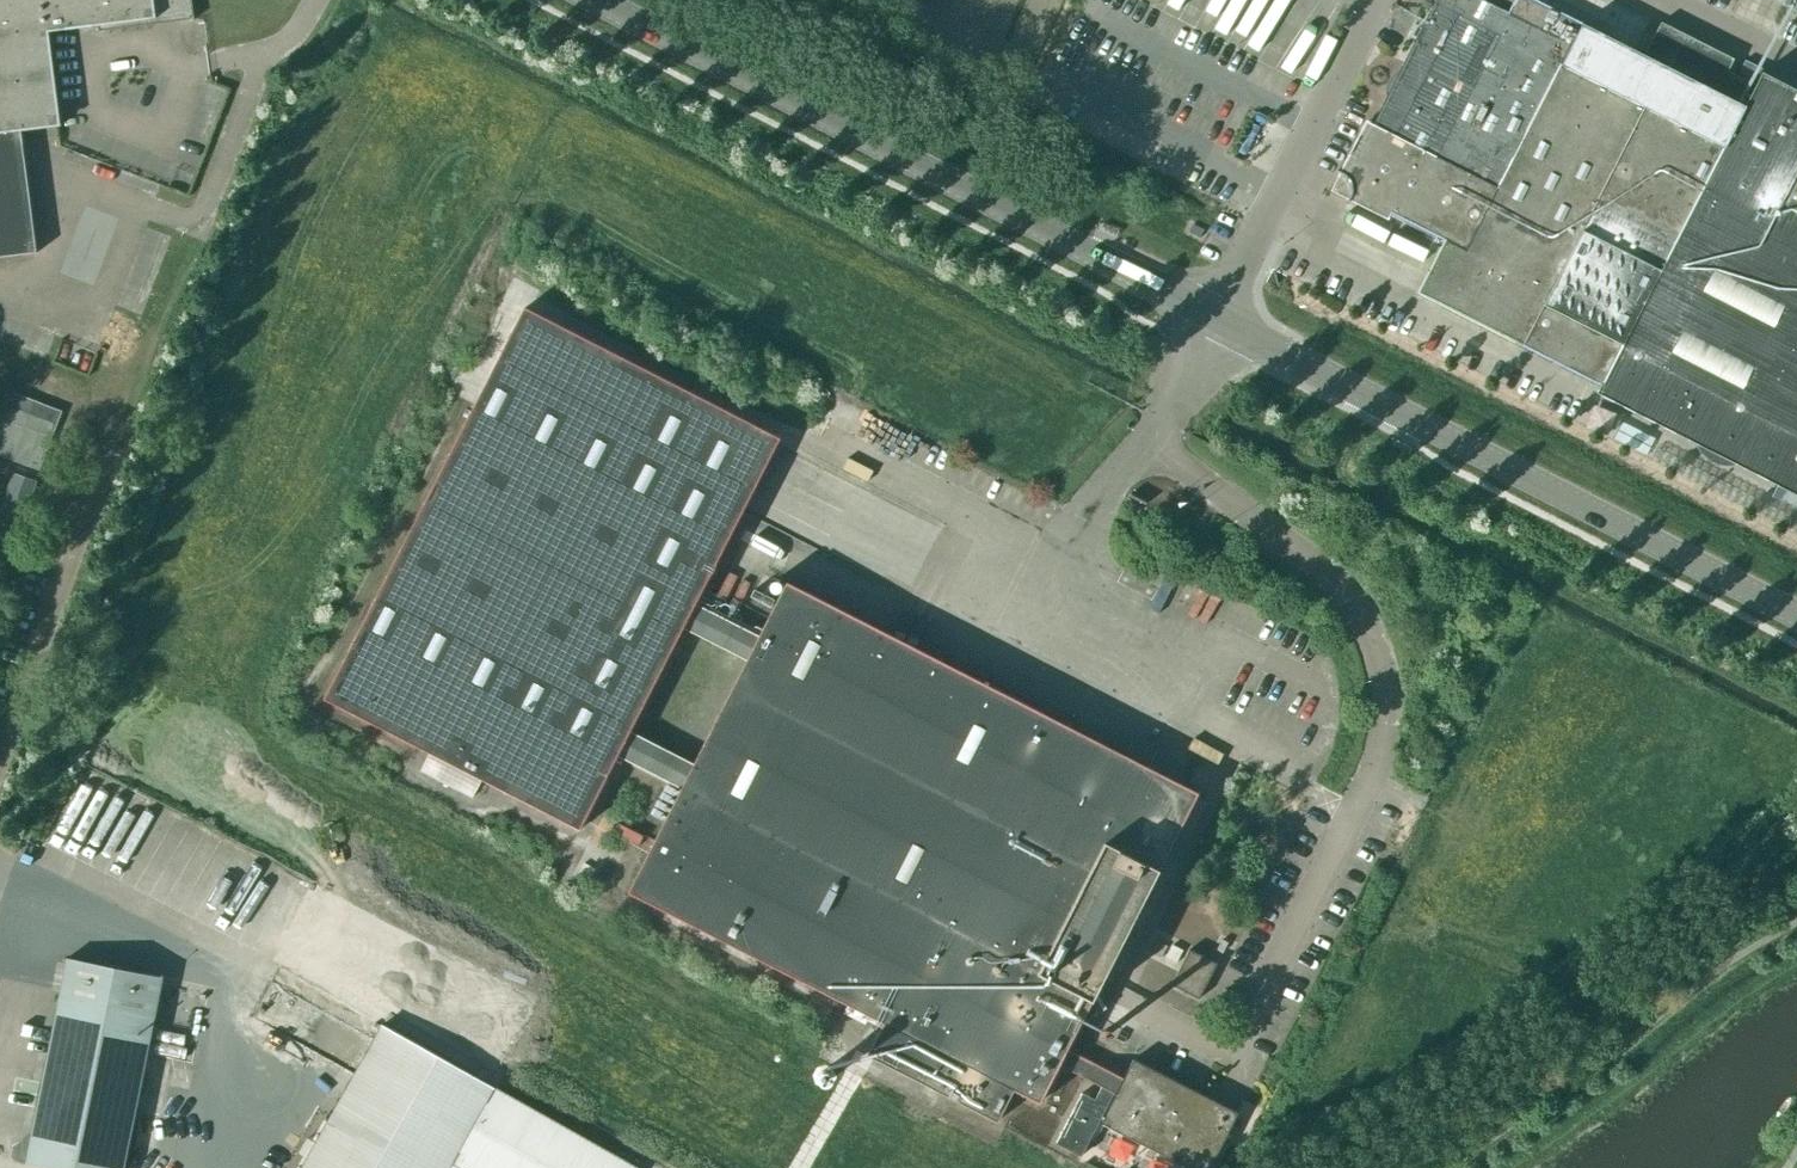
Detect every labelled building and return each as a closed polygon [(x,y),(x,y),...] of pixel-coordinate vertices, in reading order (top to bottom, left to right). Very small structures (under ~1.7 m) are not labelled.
[(37,254),(21,131),(59,126),(48,32),(98,26),(99,32),(194,20),(192,0),(0,0),(0,258),(37,254)] [(1215,31),(1221,20),(1272,46),(1265,60),(1298,77),(1328,18),(1315,11),(1312,16),(1280,0),(1153,0),(1215,31)] [(1535,0),(1436,0),(1399,72),(1397,72),(1396,73),(1393,76),(1390,78),(1389,80),(1388,82),(1387,84),(1386,85),(1386,87),(1385,90),(1385,92),(1385,94),(1386,95),(1386,98),(1373,124),(1366,121),(1340,172),(1337,171),(1336,173),(1339,174),(1330,191),(1347,200),(1346,203),(1348,204),(1349,201),(1388,221),(1391,214),(1444,241),(1417,293),(1796,487),(1796,92),(1762,74),(1764,70),(1746,61),(1739,73),(1758,83),(1756,86),(1728,72),(1734,60),(1661,23),(1644,56),(1535,0)] [(1419,0),(1405,0),(1398,19),(1410,24),(1419,0)] [(1100,1124),(1178,1164),(1176,1167),(1209,1167),(1237,1114),(1133,1060),(1132,1062),(1111,1051),(1102,1068),(1066,1049),(1197,794),(786,584),(759,637),(695,604),(779,439),(524,308),(324,700),(579,830),(617,756),(681,789),(628,892),(860,1011),(845,1041),(998,1119),(1013,1090),(1039,1103),(1058,1065),(1108,1091),(1102,1104),(1082,1093),(1056,1143),(1081,1156),(1098,1123),(1100,1124)] [(62,412),(7,390),(2,403),(4,404),(0,415),(0,456),(39,471),(62,412)] [(13,474),(0,509),(0,571),(5,573),(37,482),(13,474)] [(1188,894),(1175,888),(1154,930),(1155,931),(1167,937),(1187,895),(1188,894)] [(1167,937),(1155,931),(1154,932),(1166,939),(1188,896),(1187,895),(1167,937)] [(1199,998),(1217,964),(1189,949),(1171,984),(1199,998)] [(47,1167),(124,1167),(163,978),(67,959),(29,1145),(19,1143),(14,1146),(12,1156),(15,1161),(26,1163),(26,1164),(47,1167)] [(280,968),(252,1019),(355,1074),(302,1167),(638,1167),(495,1088),(280,968)]
